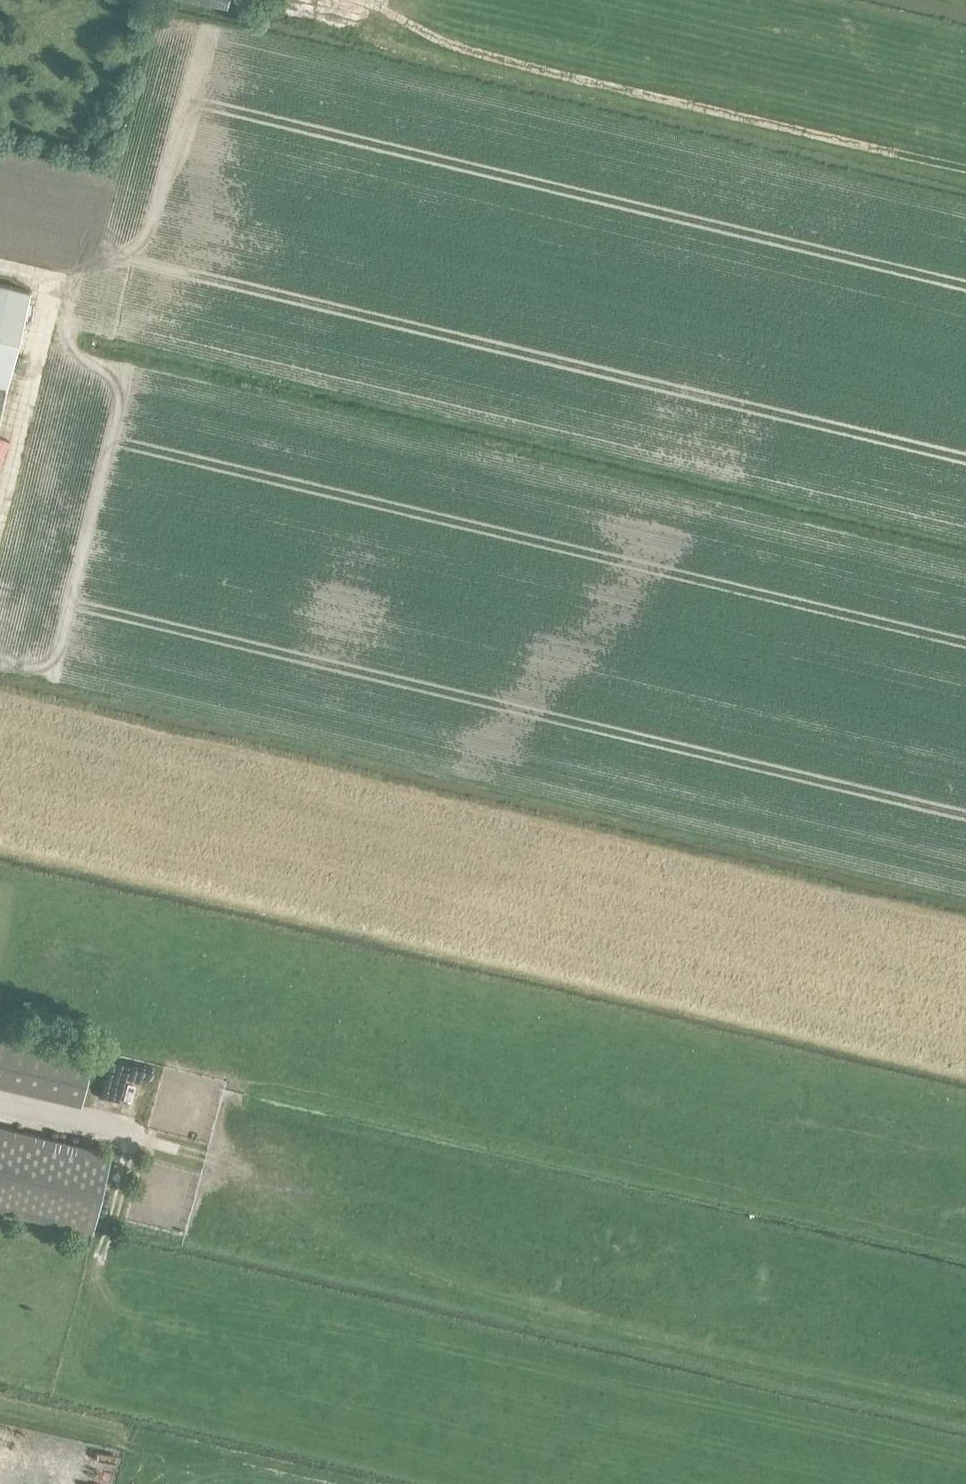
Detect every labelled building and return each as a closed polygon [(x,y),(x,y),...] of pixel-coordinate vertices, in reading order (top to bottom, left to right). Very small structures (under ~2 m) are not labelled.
[(6,387),(30,290),(0,283),(0,386),(6,387)] [(81,1106),(94,1051),(0,1028),(0,1086),(81,1106)] [(123,1080),(140,1082),(141,1062),(124,1061),(123,1080)] [(1,1127),(0,1127),(0,1210),(91,1232),(110,1154),(1,1127)]
